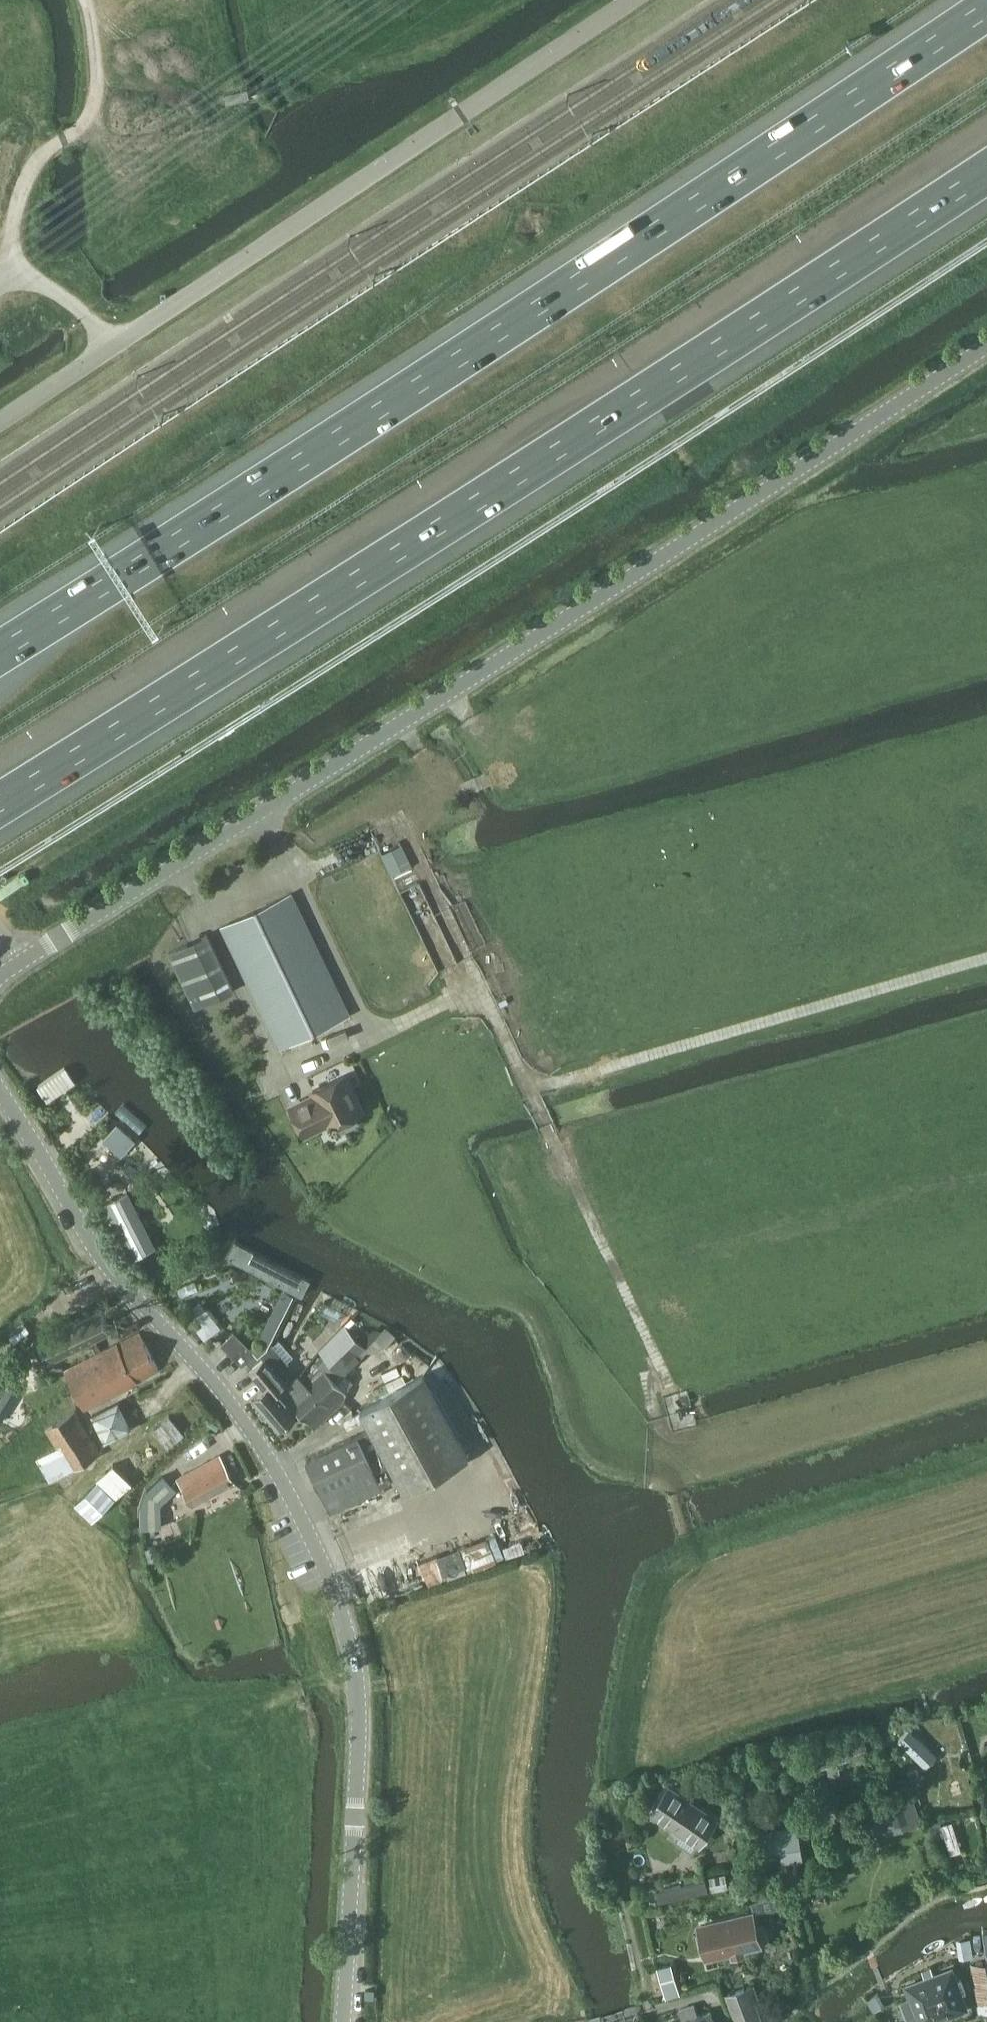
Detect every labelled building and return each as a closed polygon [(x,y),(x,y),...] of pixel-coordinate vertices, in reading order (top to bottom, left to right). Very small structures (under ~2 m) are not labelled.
[(280,1048),(350,1014),(292,893),(222,927),(280,1048)] [(197,1008),(234,990),(208,934),(170,952),(197,1008)] [(64,1067),(37,1086),(48,1100),(74,1082),(64,1067)] [(362,1113),(344,1075),(313,1090),(316,1095),(290,1107),(303,1134),(329,1122),(331,1127),(337,1124),(339,1129),(344,1131),(356,1125),(358,1120),(356,1115),(362,1113)] [(127,1192),(104,1204),(126,1246),(132,1259),(155,1247),(149,1234),(127,1192)] [(299,1296),(307,1280),(231,1245),(224,1262),(299,1296)] [(201,1300),(191,1308),(203,1324),(214,1317),(201,1300)] [(325,1300),(320,1311),(337,1320),(343,1310),(325,1300)] [(53,1361),(88,1343),(91,1349),(98,1345),(96,1339),(111,1332),(101,1311),(43,1340),(33,1345),(43,1366),(53,1361)] [(21,1314),(4,1325),(10,1334),(27,1322),(21,1314)] [(389,1322),(385,1327),(382,1330),(374,1329),(369,1333),(353,1316),(344,1326),(320,1350),(324,1355),(323,1356),(326,1358),(317,1366),(334,1382),(367,1349),(383,1350),(399,1330),(389,1322)] [(101,1350),(98,1345),(91,1349),(94,1354),(65,1369),(84,1408),(159,1370),(139,1331),(101,1350)] [(255,1352),(234,1331),(222,1343),(243,1364),(255,1352)] [(281,1389),(286,1385),(280,1377),(288,1370),(285,1367),(289,1363),(274,1344),(262,1355),(264,1358),(251,1369),(267,1387),(254,1398),(263,1407),(261,1409),(260,1414),(263,1417),(268,1417),(270,1416),(280,1429),(301,1412),(281,1389)] [(287,1386),(286,1385),(281,1389),(301,1412),(314,1428),(344,1401),(346,1393),(334,1382),(317,1366),(302,1379),(300,1376),(287,1386)] [(469,1456),(424,1374),(361,1409),(371,1428),(390,1463),(406,1491),(469,1456)] [(18,1393),(6,1386),(0,1397),(0,1427),(18,1393)] [(119,1401),(91,1415),(104,1441),(132,1427),(119,1401)] [(51,1482),(100,1452),(76,1410),(48,1426),(58,1446),(37,1458),(51,1482)] [(167,1445),(183,1432),(169,1414),(153,1427),(167,1445)] [(376,1470),(390,1463),(371,1428),(306,1457),(331,1509),(383,1486),(376,1470)] [(193,1504),(235,1481),(220,1455),(177,1478),(193,1504)] [(98,1483),(114,1499),(131,1481),(114,1464),(96,1482),(98,1483)] [(147,1489),(142,1508),(142,1528),(163,1527),(162,1505),(178,1490),(163,1474),(147,1489)] [(98,1483),(75,1505),(92,1522),(115,1500),(114,1499),(98,1483)] [(976,1750),(986,1749),(986,1719),(971,1721),(976,1750)] [(908,1738),(917,1766),(933,1761),(924,1733),(908,1738)] [(864,1737),(852,1741),(857,1756),(869,1752),(864,1737)] [(918,1768),(909,1771),(911,1778),(920,1775),(918,1768)] [(632,1788),(643,1786),(639,1772),(629,1775),(632,1788)] [(920,1783),(929,1811),(945,1806),(936,1778),(920,1783)] [(669,1787),(653,1810),(699,1842),(715,1819),(669,1787)] [(891,1795),(892,1796),(893,1800),(877,1805),(886,1833),(920,1821),(911,1793),(903,1796),(901,1792),(891,1795)] [(796,1818),(786,1819),(788,1828),(797,1826),(796,1818)] [(940,1818),(929,1821),(938,1836),(945,1833),(940,1818)] [(959,1860),(975,1855),(964,1819),(948,1824),(959,1860)] [(861,1821),(848,1825),(853,1841),(866,1838),(861,1821)] [(782,1860),(802,1857),(797,1826),(788,1828),(762,1832),(765,1850),(780,1848),(782,1860)] [(713,1890),(727,1888),(725,1875),(711,1877),(713,1890)] [(709,1892),(706,1879),(656,1891),(659,1904),(709,1892)] [(752,1914),(699,1927),(706,1957),(759,1944),(752,1914)] [(971,1938),(958,1940),(960,1958),(973,1956),(971,1938)] [(972,1964),(981,2021),(986,2021),(986,1962),(972,1964)] [(671,1996),(679,1994),(670,1965),(658,1968),(665,1991),(669,1990),(671,1996)] [(965,2008),(960,1994),(966,1991),(961,1978),(955,1981),(951,1970),(907,1986),(921,2021),(928,2021),(965,2008)] [(749,1987),(727,1995),(737,2021),(761,2021),(749,1987)] [(711,2011),(698,2015),(695,2004),(679,2010),(682,2020),(677,2021),(715,2021),(711,2011)]
